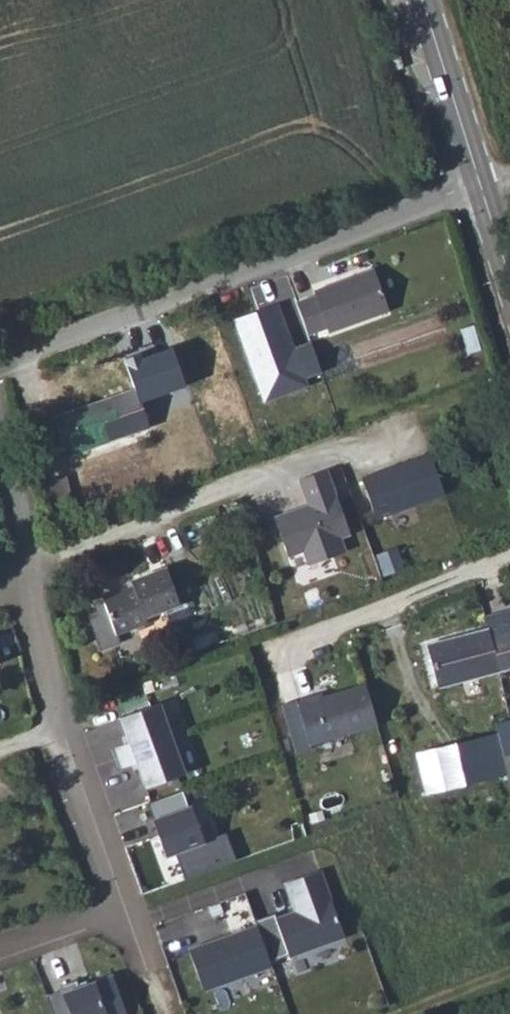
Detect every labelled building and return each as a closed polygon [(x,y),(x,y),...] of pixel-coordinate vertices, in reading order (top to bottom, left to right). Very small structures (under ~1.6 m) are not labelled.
[(299,302),(310,335),(329,329),(331,334),(391,314),(377,271),(317,291),(318,296),(299,302)] [(295,347),(278,302),(237,317),(268,400),(309,385),(307,379),(323,373),(311,341),(295,347)] [(171,340),(123,359),(140,403),(188,385),(171,340)] [(127,387),(46,415),(60,454),(141,427),(127,387)] [(429,454),(361,479),(376,518),(443,494),(429,454)] [(33,479),(49,530),(74,523),(58,471),(33,479)] [(297,512),(277,519),(291,559),(306,554),(311,568),(349,555),(344,541),(353,538),(330,473),(302,483),(312,511),(298,516),(297,512)] [(188,561),(172,557),(140,567),(142,576),(105,587),(118,625),(152,615),(151,606),(186,594),(185,592),(194,574),(188,561)] [(501,571),(507,589),(509,588),(509,568),(501,571)] [(485,623),(499,677),(509,674),(509,617),(485,623)] [(499,677),(485,623),(474,626),(476,636),(430,648),(441,691),(499,677)] [(365,684),(316,699),(315,695),(297,700),(310,745),(377,725),(365,684)] [(159,704),(121,718),(130,742),(116,747),(124,767),(137,762),(146,786),(184,772),(159,704)] [(497,730),(500,741),(509,774),(509,726),(497,730)] [(500,741),(420,765),(432,805),(509,781),(509,774),(500,741)] [(191,807),(152,821),(164,855),(203,841),(191,807)] [(319,871),(285,883),(297,915),(289,918),(287,915),(276,919),(274,914),(255,921),(256,925),(270,960),(288,953),(289,956),(344,936),(319,871)] [(256,925),(189,950),(204,990),(271,965),(270,960),(256,925)] [(59,986),(70,1013),(126,1013),(111,975),(79,986),(76,980),(59,986)]
